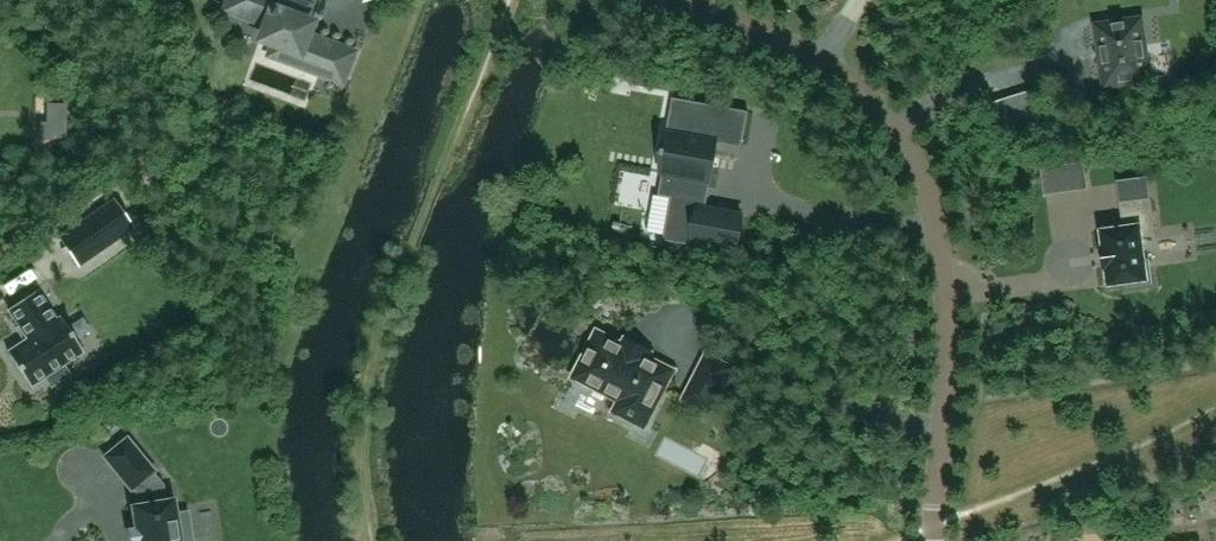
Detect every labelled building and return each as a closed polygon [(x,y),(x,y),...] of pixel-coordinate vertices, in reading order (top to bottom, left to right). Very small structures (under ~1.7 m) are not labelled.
[(283,0),(232,0),(229,9),(268,23),(262,39),(276,44),(272,53),(341,79),(350,54),(304,37),(309,23),(298,19),(303,7),(283,0)] [(1150,80),(1141,19),(1097,25),(1106,86),(1150,80)] [(671,197),(664,241),(700,247),(710,187),(708,187),(713,157),(716,157),(716,153),(714,153),(716,143),(724,145),(725,141),(739,143),(740,139),(744,139),(749,111),(690,101),(689,105),(672,102),(666,136),(669,136),(667,150),(664,150),(663,156),(665,156),(662,173),(664,173),(660,195),(671,197)] [(1047,193),(1055,192),(1052,168),(1044,170),(1047,193)] [(1108,268),(1110,285),(1127,283),(1128,287),(1153,284),(1149,259),(1145,260),(1142,238),(1156,236),(1151,198),(1120,203),(1124,228),(1103,231),(1105,248),(1103,249),(1106,268),(1108,268)] [(60,238),(79,266),(133,228),(114,200),(60,238)] [(57,320),(37,290),(8,309),(28,339),(8,352),(30,387),(45,377),(51,386),(69,374),(63,365),(84,352),(61,317),(57,320)] [(598,334),(586,357),(576,377),(622,400),(616,411),(621,414),(645,426),(668,380),(672,372),(661,367),(661,366),(610,339),(609,340),(598,334)] [(682,400),(706,411),(729,366),(705,354),(682,400)] [(138,540),(192,540),(187,510),(176,511),(174,497),(164,498),(162,483),(152,470),(154,468),(127,435),(104,454),(131,487),(133,485),(139,493),(141,502),(132,504),(138,540)]
